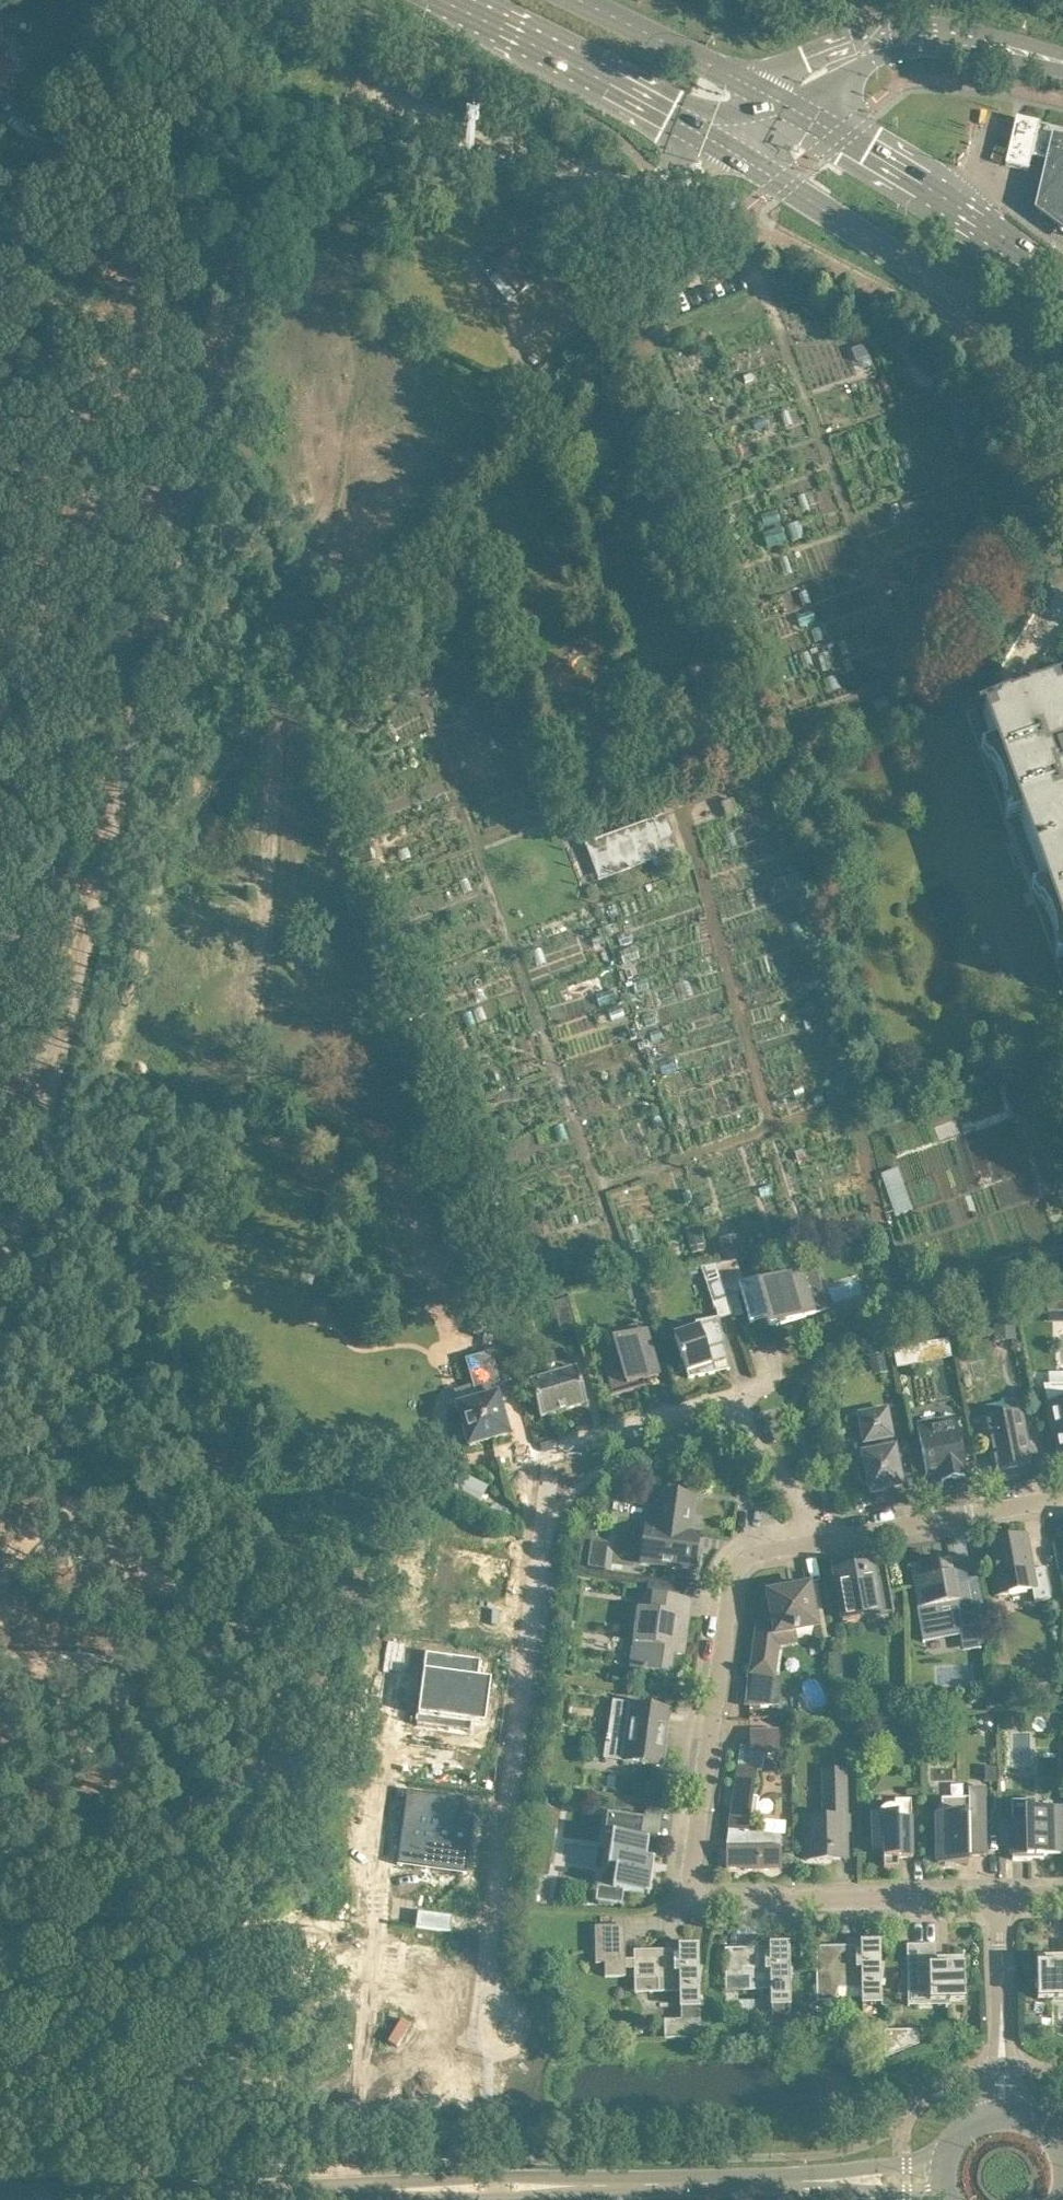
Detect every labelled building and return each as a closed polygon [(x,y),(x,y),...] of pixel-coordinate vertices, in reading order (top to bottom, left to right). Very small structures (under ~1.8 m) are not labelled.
[(1016,119),(1005,166),(1028,171),(1031,156),(1048,160),(1062,139),(1062,131),(1038,125),(1038,124),(1016,119)] [(1048,144),(1039,183),(1036,197),(1031,221),(1062,243),(1062,147),(1048,144)] [(503,253),(482,271),(490,281),(508,303),(516,297),(530,285),(516,268),(518,267),(516,265),(515,266),(512,262),(522,254),(515,244),(503,253)] [(547,363),(533,379),(544,388),(558,373),(547,363)] [(975,718),(987,753),(981,756),(1006,826),(1013,824),(1037,893),(1031,895),(1056,965),(1062,963),(1062,964),(1062,686),(975,718)] [(665,818),(585,848),(598,884),(679,854),(665,818)] [(881,1172),(895,1214),(912,1209),(898,1166),(881,1172)] [(737,1262),(716,1265),(719,1274),(727,1297),(736,1295),(737,1294),(741,1293),(739,1285),(743,1283),(737,1262)] [(716,1265),(701,1270),(704,1279),(719,1274),(716,1265)] [(773,1275),(748,1282),(743,1283),(739,1285),(741,1293),(748,1317),(750,1323),(767,1318),(770,1328),(815,1314),(814,1314),(827,1310),(820,1283),(806,1287),(801,1273),(775,1281),(773,1275)] [(918,1296),(915,1285),(904,1288),(903,1288),(907,1300),(918,1296)] [(567,1300),(551,1305),(559,1334),(576,1330),(567,1300)] [(501,1328),(497,1308),(468,1314),(474,1336),(501,1328)] [(688,1378),(715,1373),(729,1370),(719,1317),(695,1322),(696,1328),(674,1335),(688,1378)] [(994,1318),(995,1338),(1013,1337),(1013,1317),(994,1318)] [(611,1396),(634,1390),(645,1387),(643,1380),(658,1376),(643,1323),(626,1328),(629,1337),(613,1342),(616,1350),(600,1355),(611,1396)] [(949,1342),(894,1353),(898,1371),(953,1360),(949,1342)] [(465,1359),(473,1386),(477,1401),(457,1407),(468,1446),(508,1435),(499,1401),(507,1399),(496,1359),(485,1353),(465,1359)] [(882,1353),(867,1356),(872,1375),(887,1372),(882,1353)] [(576,1368),(530,1381),(540,1417),(586,1403),(576,1368)] [(1044,1385),(1048,1405),(1046,1405),(1052,1431),(1054,1431),(1058,1454),(1062,1453),(1062,1385),(1044,1385)] [(867,1484),(869,1493),(902,1487),(887,1409),(858,1414),(864,1442),(875,1440),(877,1451),(861,1454),(863,1464),(860,1464),(857,1468),(860,1482),(864,1484),(867,1484)] [(982,1419),(983,1420),(985,1435),(990,1457),(992,1457),(995,1470),(1029,1464),(1022,1430),(1025,1430),(1021,1412),(982,1419)] [(941,1481),(952,1479),(965,1476),(963,1468),(965,1467),(955,1418),(916,1425),(926,1475),(940,1472),(940,1476),(941,1481)] [(438,1461),(428,1483),(478,1507),(488,1485),(438,1461)] [(694,1570),(697,1547),(699,1534),(690,1533),(695,1496),(687,1495),(659,1491),(654,1527),(645,1526),(643,1542),(640,1563),(649,1564),(694,1570)] [(494,1502),(488,1513),(507,1522),(513,1511),(494,1502)] [(1026,1535),(988,1542),(997,1595),(1032,1589),(1034,1602),(1051,1598),(1045,1568),(1032,1570),(1026,1535)] [(587,1565),(604,1567),(607,1542),(590,1541),(587,1565)] [(951,1558),(912,1565),(919,1607),(917,1607),(922,1639),(977,1629),(985,1627),(984,1604),(980,1577),(968,1579),(966,1569),(953,1572),(951,1558)] [(854,1566),(849,1567),(833,1570),(834,1580),(842,1622),(859,1619),(858,1609),(862,1609),(878,1609),(878,1613),(892,1613),(894,1613),(885,1561),(854,1567),(854,1566)] [(790,1582),(789,1583),(760,1588),(762,1597),(767,1623),(758,1625),(757,1624),(750,1674),(751,1674),(751,1678),(749,1678),(746,1705),(747,1705),(775,1704),(777,1705),(780,1683),(779,1683),(774,1676),(780,1634),(816,1627),(809,1588),(808,1588),(792,1591),(790,1582)] [(638,1609),(634,1642),(640,1643),(636,1668),(655,1671),(669,1672),(672,1653),(682,1655),(688,1616),(677,1615),(680,1599),(647,1594),(646,1594),(644,1610),(638,1609)] [(415,1714),(415,1716),(417,1716),(415,1726),(472,1733),(473,1724),(486,1725),(489,1698),(491,1698),(491,1696),(490,1696),(492,1679),(479,1677),(481,1660),(425,1652),(422,1672),(419,1695),(418,1695),(417,1697),(419,1697),(418,1704),(416,1704),(416,1706),(418,1706),(417,1714),(415,1714)] [(655,1766),(662,1767),(663,1767),(672,1708),(668,1708),(612,1700),(605,1753),(604,1759),(655,1766)] [(750,1747),(748,1747),(741,1747),(738,1766),(728,1830),(729,1830),(728,1837),(732,1837),(730,1848),(726,1848),(726,1869),(744,1868),(744,1870),(781,1869),(780,1836),(748,1832),(750,1817),(755,1818),(757,1798),(753,1797),(757,1769),(761,1770),(764,1754),(779,1754),(778,1730),(749,1731),(750,1747)] [(995,1767),(984,1768),(984,1783),(996,1783),(995,1767)] [(825,1817),(806,1818),(807,1860),(846,1859),(845,1818),(848,1818),(848,1817),(845,1817),(844,1771),(824,1771),(825,1817)] [(938,1866),(966,1865),(968,1865),(968,1863),(968,1854),(969,1854),(969,1856),(987,1856),(987,1855),(986,1855),(984,1789),(985,1789),(985,1787),(968,1788),(968,1798),(941,1799),(941,1813),(937,1813),(937,1823),(938,1866)] [(406,1791),(397,1865),(467,1874),(471,1843),(468,1843),(469,1837),(471,1837),(474,1818),(461,1816),(463,1798),(442,1796),(442,1798),(421,1795),(421,1793),(406,1791)] [(884,1867),(893,1867),(898,1867),(898,1858),(912,1858),(911,1799),(895,1800),(895,1805),(888,1805),(883,1808),(879,1814),(872,1814),(872,1828),(873,1849),(883,1849),(884,1867)] [(1032,1800),(1012,1800),(1012,1821),(1011,1821),(1012,1860),(1031,1859),(1031,1858),(1028,1858),(1028,1855),(1060,1855),(1059,1811),(1035,1811),(1035,1799),(1032,1799),(1032,1800)] [(622,1905),(624,1890),(649,1894),(654,1858),(646,1857),(649,1839),(641,1838),(644,1819),(612,1815),(607,1814),(604,1834),(612,1835),(608,1867),(615,1868),(613,1887),(597,1885),(595,1901),(613,1903),(622,1905)] [(540,1825),(538,1835),(554,1837),(556,1827),(540,1825)] [(535,1860),(534,1870),(549,1873),(551,1862),(535,1860)] [(624,1926),(595,1926),(595,1964),(604,1963),(605,1976),(625,1976),(625,1969),(634,1969),(634,1979),(658,1979),(658,1986),(680,1986),(681,2019),(664,2019),(664,2039),(700,2039),(699,1987),(702,1967),(701,1967),(699,1967),(698,1945),(678,1945),(678,1949),(634,1950),(634,1959),(629,1960),(625,1960),(624,1926)] [(860,1946),(815,1947),(817,2002),(834,2002),(839,1983),(862,1982),(863,2015),(846,2016),(846,2036),(882,2035),(881,1983),(884,1963),(881,1963),(880,1941),(860,1941),(860,1946)] [(748,1948),(725,1948),(725,1977),(748,1977),(749,1977),(749,1985),(771,1984),(771,1990),(772,2017),(755,2017),(755,2038),(791,2037),(790,1985),(793,1965),(790,1965),(789,1943),(769,1943),(769,1948),(748,1948)] [(935,1944),(907,1945),(907,1973),(907,1982),(929,1982),(929,2001),(965,2001),(964,1956),(949,1956),(935,1956),(935,1944)] [(1037,1954),(1037,1999),(1062,1998),(1062,1954),(1052,1954),(1037,1954)]
